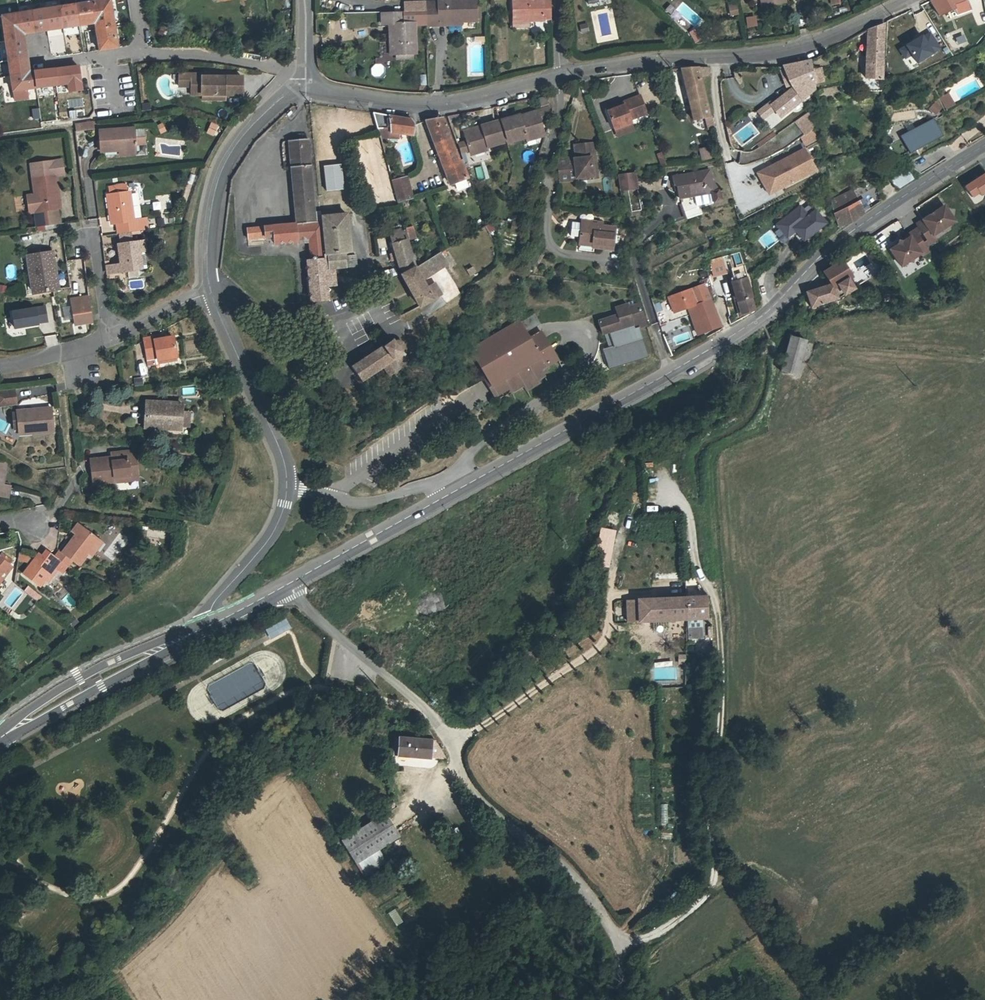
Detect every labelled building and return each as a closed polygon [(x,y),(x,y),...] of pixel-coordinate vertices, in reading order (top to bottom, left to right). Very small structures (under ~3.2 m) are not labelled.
[(92,2),(76,5),(60,7),(44,10),(32,12),(19,14),(22,34),(23,33),(35,32),(47,30),(63,27),(79,24),(95,22),(96,30),(99,50),(117,47),(114,27),(110,0),(107,0),(92,2)] [(427,26),(439,26),(439,21),(461,21),(462,21),(476,20),(476,18),(480,18),(480,5),(476,5),(476,0),(438,0),(438,1),(439,3),(426,4),(426,11),(427,26)] [(551,1),(543,1),(543,0),(513,0),(513,20),(529,20),(552,20),(551,1)] [(930,1),(939,16),(954,9),(957,15),(971,10),(967,0),(931,0),(930,1)] [(426,4),(426,1),(405,2),(405,11),(426,11),(426,4)] [(736,5),(729,6),(731,15),(738,14),(736,5)] [(403,11),(382,12),(382,24),(389,24),(389,27),(393,27),(394,54),(396,54),(413,53),(416,53),(414,23),(404,23),(403,11)] [(2,16),(6,41),(9,61),(27,59),(24,38),(23,33),(22,34),(19,14),(2,16)] [(755,15),(745,16),(746,27),(756,26),(755,15)] [(901,52),(894,17),(887,21),(887,23),(885,54),(901,52)] [(884,24),(869,29),(866,78),(881,79),(881,78),(882,73),(884,24)] [(695,27),(687,34),(696,44),(703,37),(695,27)] [(29,73),(27,59),(9,61),(11,76),(29,73)] [(812,70),(811,61),(783,67),(785,70),(788,78),(787,78),(791,85),(792,89),(771,105),(775,109),(780,117),(815,88),(815,87),(814,83),(812,70)] [(703,76),(701,67),(698,67),(682,68),(694,120),(706,117),(709,116),(700,77),(703,76)] [(708,67),(701,67),(703,76),(710,75),(708,67)] [(821,68),(812,70),(814,83),(818,82),(823,82),(821,68)] [(54,69),(36,72),(38,87),(56,85),(54,69)] [(788,78),(785,70),(781,71),(787,87),(791,85),(787,78),(788,78)] [(29,73),(11,76),(14,100),(28,98),(27,89),(38,87),(36,72),(29,73)] [(191,86),(191,74),(178,74),(178,86),(191,86)] [(243,76),(210,76),(210,80),(203,80),(203,76),(203,74),(191,74),(191,86),(191,95),(202,95),(202,99),(227,99),(227,95),(243,95),(243,76)] [(881,79),(866,78),(864,85),(864,91),(881,91),(881,79)] [(10,101),(11,92),(4,91),(3,100),(10,101)] [(953,104),(948,94),(941,98),(946,107),(953,104)] [(539,98),(541,106),(548,104),(547,96),(539,98)] [(647,114),(640,96),(623,102),(624,105),(607,111),(614,129),(632,122),(631,120),(647,114)] [(606,108),(607,111),(624,105),(623,102),(606,108)] [(935,102),(929,109),(935,114),(941,107),(935,102)] [(149,111),(148,103),(141,103),(141,111),(149,111)] [(763,119),(775,109),(771,105),(769,103),(757,112),(763,119)] [(794,122),(804,135),(813,128),(815,107),(794,122)] [(551,114),(549,109),(549,108),(542,110),(519,117),(519,116),(502,121),(509,142),(525,137),(542,132),(540,122),(549,120),(551,114)] [(412,119),(373,113),(380,137),(391,137),(391,132),(399,133),(413,135),(414,123),(412,119)] [(461,114),(447,116),(450,125),(464,120),(461,114)] [(709,116),(706,117),(708,129),(714,127),(711,115),(709,116)] [(728,126),(731,133),(749,123),(746,116),(728,126)] [(459,161),(442,117),(426,120),(450,185),(468,178),(461,160),(459,161)] [(900,137),(909,154),(942,136),(933,119),(900,137)] [(93,129),(92,122),(75,124),(76,131),(93,129)] [(470,152),(472,151),(485,147),(503,141),(498,122),(464,132),(467,141),(458,143),(461,153),(469,151),(470,152)] [(635,130),(632,122),(614,129),(617,137),(635,130)] [(206,134),(219,137),(222,125),(208,123),(206,134)] [(101,152),(120,150),(120,149),(123,149),(124,154),(136,153),(135,145),(145,144),(144,129),(134,130),(134,128),(99,131),(101,152)] [(525,137),(526,140),(543,135),(542,132),(525,137)] [(776,135),(773,132),(756,144),(759,147),(776,135)] [(373,136),(352,142),(363,178),(370,176),(373,184),(387,180),(373,136)] [(289,140),(295,202),(313,200),(307,139),(289,140)] [(559,180),(593,177),(591,157),(594,157),(592,142),(576,144),(577,158),(557,160),(559,180)] [(708,148),(700,150),(702,159),(710,157),(708,148)] [(775,190),(805,174),(804,171),(813,167),(804,149),(773,165),(774,168),(765,173),(775,190)] [(472,163),(490,157),(488,150),(470,156),(472,163)] [(666,165),(662,153),(657,154),(661,165),(666,165)] [(29,212),(37,211),(56,209),(59,208),(55,175),(63,174),(61,160),(31,164),(35,194),(27,195),(29,212)] [(341,164),(324,166),(326,191),(344,189),(341,164)] [(768,194),(775,190),(765,173),(774,168),(773,165),(758,173),(768,194)] [(897,189),(914,178),(908,169),(891,180),(897,189)] [(673,176),(674,186),(677,185),(678,190),(679,198),(680,197),(687,219),(701,214),(699,207),(721,200),(716,184),(712,185),(709,170),(673,176)] [(618,175),(620,190),(635,188),(634,173),(618,175)] [(395,180),(392,181),(398,202),(413,197),(407,177),(405,177),(395,180)] [(109,187),(110,195),(127,192),(126,185),(109,187)] [(853,190),(832,200),(834,214),(838,226),(850,222),(864,213),(853,190)] [(129,192),(127,192),(110,195),(108,195),(112,224),(117,223),(118,234),(147,230),(146,218),(133,219),(129,192)] [(615,206),(617,199),(609,197),(608,205),(615,206)] [(313,200),(295,202),(297,223),(315,222),(314,212),(313,200)] [(800,206),(777,224),(787,237),(795,230),(803,240),(825,223),(815,211),(808,216),(800,206)] [(930,215),(923,220),(916,224),(918,228),(929,244),(936,240),(933,235),(954,221),(944,206),(935,212),(934,216),(930,215)] [(35,219),(36,227),(37,227),(45,226),(57,224),(58,224),(56,211),(38,214),(38,219),(35,219)] [(311,298),(311,302),(329,300),(328,294),(327,287),(322,232),(321,216),(320,211),(314,212),(315,222),(297,223),(246,229),(247,239),(265,237),(273,236),(274,241),(274,244),(280,243),(283,243),(288,242),(292,242),(297,242),(296,241),(299,241),(309,240),(309,243),(311,260),(307,261),(307,264),(305,268),(308,271),(308,275),(306,279),(309,282),(310,292),(307,295),(311,298)] [(324,231),(322,232),(327,287),(329,286),(330,285),(330,284),(331,282),(330,281),(330,280),(334,275),(334,268),(356,266),(355,255),(344,256),(344,253),(351,252),(347,214),(334,215),(330,215),(325,216),(322,216),(324,231)] [(592,246),(613,248),(614,243),(615,228),(602,227),(599,227),(599,223),(582,221),(582,223),(572,222),(571,235),(580,237),(580,241),(592,243),(592,246)] [(519,232),(521,224),(513,222),(511,230),(519,232)] [(491,223),(486,226),(488,229),(489,232),(495,229),(491,223)] [(413,228),(406,230),(408,239),(415,237),(413,228)] [(929,244),(918,228),(915,230),(926,246),(929,244)] [(780,229),(774,231),(779,243),(785,241),(780,229)] [(415,265),(407,240),(404,241),(401,231),(401,230),(389,233),(395,252),(390,253),(392,260),(397,259),(400,269),(415,265)] [(926,246),(915,230),(908,234),(910,237),(903,242),(902,246),(898,245),(890,250),(901,266),(908,261),(913,262),(914,258),(920,254),(922,256),(929,251),(926,246)] [(119,234),(120,244),(132,243),(131,232),(119,234)] [(144,241),(132,243),(120,244),(119,244),(121,264),(109,266),(107,266),(108,273),(146,269),(144,251),(145,251),(144,241)] [(448,264),(440,252),(417,267),(415,268),(402,275),(420,307),(442,295),(434,283),(426,288),(422,280),(448,264)] [(740,252),(711,260),(714,276),(730,271),(741,314),(753,310),(746,279),(747,278),(740,252)] [(33,292),(53,289),(60,288),(57,273),(55,273),(52,253),(28,257),(33,292)] [(854,289),(853,288),(848,279),(852,277),(842,261),(824,272),(832,285),(807,292),(812,307),(838,298),(854,289)] [(848,279),(853,288),(884,270),(879,262),(852,277),(848,279)] [(472,266),(466,270),(470,276),(476,272),(472,266)] [(335,286),(334,275),(330,280),(330,281),(331,282),(330,284),(330,285),(329,286),(327,287),(335,286)] [(711,277),(704,279),(702,279),(704,285),(706,288),(707,287),(711,286),(710,283),(712,282),(711,277)] [(709,297),(706,288),(704,285),(669,297),(674,312),(688,307),(692,306),(702,331),(702,333),(720,326),(709,297)] [(715,295),(711,286),(707,287),(706,288),(709,297),(710,297),(715,295)] [(91,323),(88,302),(71,305),(75,325),(91,323)] [(617,315),(598,321),(602,334),(609,332),(612,343),(637,335),(635,329),(647,325),(640,303),(628,307),(627,304),(615,308),(617,315)] [(45,306),(12,312),(14,328),(38,324),(38,323),(47,321),(45,306)] [(692,306),(688,307),(697,333),(702,331),(692,306)] [(470,350),(491,386),(503,379),(508,388),(511,393),(523,386),(526,390),(539,382),(538,379),(544,376),(541,370),(558,360),(541,332),(530,339),(526,332),(541,324),(534,313),(470,350)] [(648,355),(640,327),(635,329),(637,335),(612,343),(613,346),(614,347),(603,350),(608,367),(648,355)] [(161,337),(144,340),(147,358),(154,357),(157,356),(157,359),(159,359),(167,357),(168,361),(168,364),(178,363),(177,356),(174,338),(165,339),(164,335),(160,335),(161,337)] [(383,345),(351,366),(362,382),(383,368),(389,377),(400,369),(399,368),(408,362),(405,356),(406,355),(403,350),(404,348),(404,345),(404,344),(403,343),(402,341),(400,341),(399,341),(397,340),(396,340),(395,341),(393,339),(384,346),(383,345)] [(791,340),(783,374),(801,379),(810,345),(791,340)] [(648,355),(608,367),(609,369),(649,356),(648,355)] [(154,357),(147,358),(148,365),(155,364),(154,357)] [(145,374),(142,363),(137,364),(140,375),(145,374)] [(143,385),(142,377),(135,378),(136,386),(143,385)] [(503,379),(491,386),(497,395),(508,388),(503,379)] [(16,403),(14,390),(0,391),(0,406),(16,403)] [(180,429),(180,426),(181,412),(182,404),(147,402),(145,427),(180,429)] [(52,408),(17,411),(18,428),(18,431),(31,430),(31,433),(53,431),(52,408)] [(181,412),(180,426),(189,426),(189,413),(181,412)] [(93,484),(115,482),(114,477),(137,475),(135,451),(112,453),(112,457),(91,460),(93,484)] [(6,465),(0,464),(0,496),(8,497),(10,485),(3,484),(6,465)] [(96,497),(88,497),(88,505),(96,506),(96,497)] [(91,557),(97,549),(94,547),(99,540),(79,524),(72,532),(76,535),(62,552),(60,551),(55,557),(67,566),(71,560),(78,565),(87,554),(91,557)] [(608,559),(612,531),(599,529),(595,557),(608,559)] [(102,542),(99,540),(94,547),(97,549),(102,542)] [(0,554),(0,556),(11,564),(13,561),(1,552),(0,554)] [(33,554),(23,552),(21,560),(27,562),(33,554)] [(62,572),(67,566),(55,557),(49,552),(44,558),(39,554),(23,575),(40,587),(44,581),(55,567),(58,569),(62,572)] [(11,564),(0,556),(0,576),(5,570),(8,572),(12,566),(11,564)] [(55,567),(44,581),(47,583),(58,569),(55,567)] [(28,585),(24,591),(38,602),(42,596),(28,585)] [(629,624),(708,618),(705,595),(628,603),(629,624)] [(73,627),(79,622),(73,615),(67,620),(73,627)] [(267,630),(269,634),(288,624),(286,620),(267,630)] [(288,624),(269,634),(271,638),(290,628),(288,624)] [(373,646),(369,651),(375,655),(379,650),(373,646)] [(382,652),(378,656),(391,665),(394,660),(382,652)] [(404,670),(423,686),(428,680),(409,664),(404,670)] [(438,691),(433,697),(439,702),(444,696),(438,691)] [(399,756),(430,760),(432,740),(401,739),(399,756)] [(400,840),(385,814),(340,840),(360,879),(388,865),(380,851),(400,840)]
